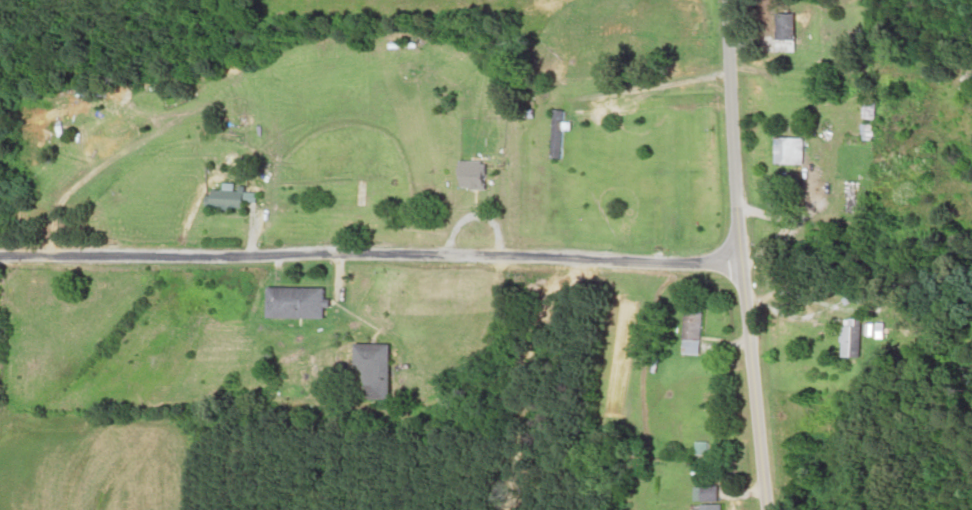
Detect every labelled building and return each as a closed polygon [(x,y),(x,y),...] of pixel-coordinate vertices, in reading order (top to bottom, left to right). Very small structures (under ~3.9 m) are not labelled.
[(801,13),(784,13),(784,51),(801,51),(801,13)] [(881,119),(883,101),(871,100),(869,118),(881,119)] [(569,110),(557,110),(557,157),(569,157),(569,110)] [(808,137),(779,137),(779,164),(808,164),(808,137)] [(469,162),(469,188),(496,188),(496,162),(469,162)] [(859,181),(849,181),(849,213),(859,213),(859,181)] [(229,189),(212,189),(212,207),(252,207),(252,188),(240,188),(240,184),(229,184),(229,189)] [(275,318),(332,318),(332,287),(275,287),(275,318)] [(704,355),(704,311),(687,311),(686,354),(704,355)] [(849,318),(849,358),(869,358),(869,318),(849,318)] [(401,344),(366,344),(366,400),(401,400),(401,344)] [(726,487),(700,487),(700,502),(726,502),(726,487)]
